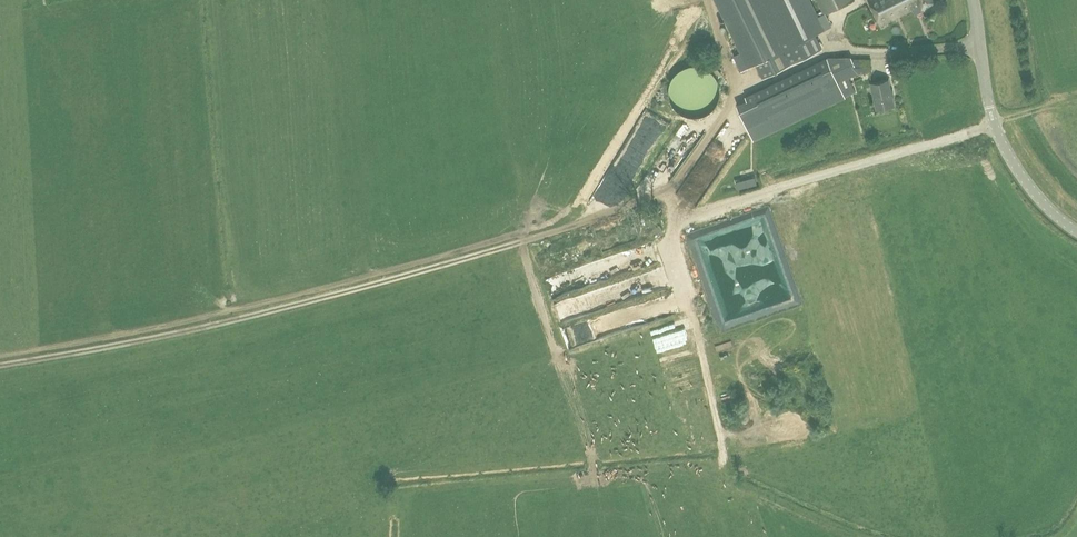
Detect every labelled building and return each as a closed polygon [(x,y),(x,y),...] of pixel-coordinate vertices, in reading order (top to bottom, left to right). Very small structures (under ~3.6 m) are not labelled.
[(816,34),(826,29),(811,0),(715,0),(748,67),(755,63),(762,78),(823,48),(816,34)] [(824,14),(853,0),(817,0),(824,14)] [(884,25),(913,9),(915,13),(924,9),(923,7),(935,1),(934,0),(871,0),(884,25)] [(678,41),(688,49),(696,39),(687,31),(678,41)] [(873,35),(864,35),(864,43),(873,43),(873,35)] [(737,104),(754,138),(846,96),(839,82),(830,61),(828,57),(745,95),(747,99),(737,104)] [(840,61),(838,57),(830,61),(839,82),(846,96),(856,91),(849,77),(847,78),(840,61)] [(847,58),(840,61),(847,78),(849,77),(855,74),(854,72),(847,58)] [(847,58),(854,72),(871,73),(872,59),(847,58)] [(673,116),(712,110),(710,101),(717,100),(715,85),(714,85),(710,61),(666,68),(673,116)] [(895,105),(889,79),(871,83),(877,109),(895,105)] [(655,131),(658,126),(641,118),(639,123),(655,131)] [(853,118),(847,119),(849,130),(855,129),(853,118)] [(627,226),(616,229),(618,236),(629,232),(627,226)]
